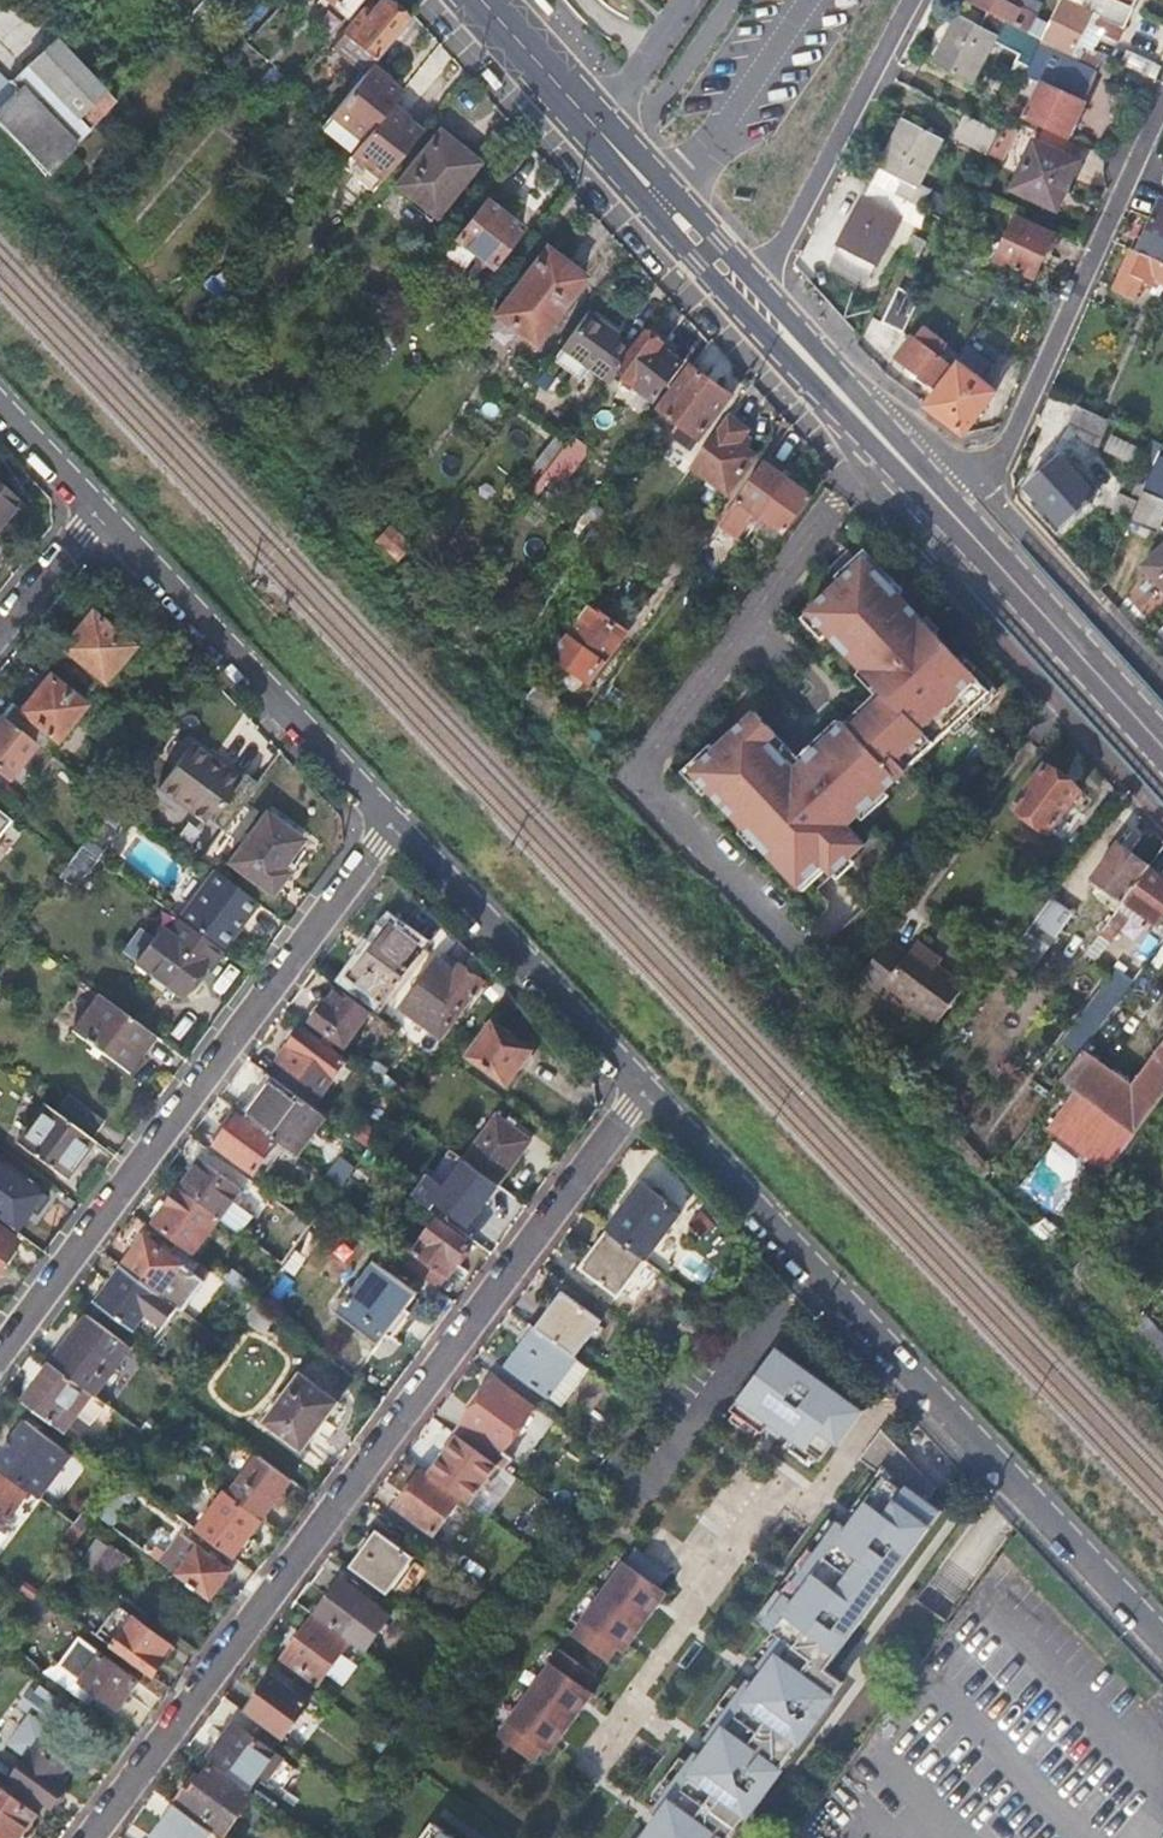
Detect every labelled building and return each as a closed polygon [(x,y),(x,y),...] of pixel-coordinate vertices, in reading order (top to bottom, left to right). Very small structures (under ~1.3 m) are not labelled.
[(343,21),(361,0),(318,0),(343,21)] [(362,73),(366,68),(405,22),(381,0),(379,0),(366,13),(361,9),(330,45),(362,73)] [(965,0),(986,11),(1025,31),(1033,16),(1011,5),(1013,0),(965,0)] [(1131,8),(1115,0),(1079,0),(1078,4),(1070,0),(1058,0),(1046,24),(1078,39),(1092,9),(1124,24),(1131,8)] [(274,10),(262,23),(272,31),(282,18),(274,10)] [(1025,68),(1038,42),(1039,38),(1025,31),(986,11),(978,26),(956,14),(931,64),(969,83),(992,41),(1015,53),(1013,61),(1025,68)] [(1072,52),(1078,39),(1046,24),(1040,37),(1072,52)] [(22,63),(84,130),(110,101),(51,38),(22,63)] [(243,38),(234,48),(245,57),(258,45),(250,38),(243,38)] [(1007,108),(1067,137),(1099,69),(1075,59),(1038,42),(1025,68),(1007,108)] [(362,73),(324,119),(355,144),(386,107),(396,95),(366,68),(362,73)] [(0,102),(0,128),(34,164),(44,175),(66,151),(10,93),(8,95),(0,102)] [(355,144),(345,156),(377,182),(417,133),(386,107),(355,144)] [(996,132),(963,115),(951,137),(986,154),(996,132)] [(901,120),(869,183),(922,209),(930,190),(918,185),(940,140),(901,120)] [(437,133),(395,185),(433,216),(475,164),(437,133)] [(1034,139),(1012,187),(1057,208),(1079,160),(1034,139)] [(922,209),(869,183),(837,245),(838,249),(828,267),(865,286),(900,219),(919,228),(927,212),(922,209)] [(1138,250),(1162,262),(1162,192),(1138,250)] [(484,202),(455,239),(491,267),(520,229),(484,202)] [(1052,233),(1015,216),(995,257),(1033,274),(1052,233)] [(583,276),(545,246),(518,281),(492,313),(532,345),(583,276)] [(1133,248),(1114,290),(1136,299),(1143,281),(1158,287),(1160,282),(1162,283),(1162,262),(1138,250),(1133,248)] [(881,321),(902,333),(903,331),(913,310),(919,297),(897,287),(881,321)] [(587,312),(561,347),(590,369),(607,381),(613,373),(634,345),(587,312)] [(896,356),(935,386),(949,367),(936,356),(944,344),(920,325),(912,336),(911,336),(896,356)] [(646,329),(634,345),(613,373),(652,402),(680,362),(662,348),(665,343),(662,341),(664,338),(649,329),(646,329)] [(939,389),(926,405),(962,432),(965,431),(995,391),(981,382),(993,365),(965,342),(957,355),(959,366),(954,371),(939,389)] [(550,362),(579,383),(590,369),(561,347),(550,362)] [(730,395),(690,367),(658,411),(681,428),(675,436),(690,448),(730,395)] [(954,371),(949,367),(935,386),(939,389),(954,371)] [(1112,420),(1076,403),(1069,424),(1103,440),(1112,420)] [(744,434),(723,419),(689,466),(725,493),(751,457),(736,445),(744,434)] [(663,431),(650,421),(636,440),(649,450),(663,431)] [(571,429),(559,445),(571,453),(582,438),(571,429)] [(1139,447),(1110,435),(1102,452),(1132,464),(1139,447)] [(1144,449),(1156,455),(1162,442),(1149,437),(1144,449)] [(1059,454),(1024,484),(1061,525),(1095,495),(1059,454)] [(785,480),(761,462),(717,523),(736,538),(754,514),(759,517),(785,480)] [(1162,497),(1162,472),(1152,467),(1142,489),(1162,497)] [(809,498),(785,480),(759,517),(782,535),(809,498)] [(22,502),(0,483),(0,527),(22,502)] [(1128,523),(1155,533),(1162,514),(1162,497),(1142,489),(1137,502),(1128,523)] [(1109,514),(1128,523),(1137,502),(1118,493),(1109,514)] [(1143,563),(1162,585),(1162,545),(1143,563)] [(753,712),(690,772),(796,885),(820,862),(830,873),(862,843),(831,811),(842,800),(856,815),(986,691),(973,677),(862,559),(799,618),(820,639),(824,635),(885,697),(878,704),(851,731),(843,722),(791,771),(783,762),(775,754),(764,742),(774,734),(753,712)] [(586,607),(550,656),(586,682),(622,633),(586,607)] [(130,645),(90,611),(62,647),(66,651),(57,663),(90,689),(100,677),(104,680),(130,645)] [(12,704),(2,716),(34,742),(46,751),(56,738),(82,706),(46,677),(20,711),(12,704)] [(535,687),(526,697),(542,709),(548,697),(535,687)] [(0,715),(0,771),(6,776),(19,761),(34,742),(2,716),(0,715)] [(31,771),(47,752),(46,751),(34,742),(19,761),(31,771)] [(158,787),(206,822),(238,778),(191,743),(158,787)] [(1044,766),(1013,807),(1048,832),(1077,790),(1044,766)] [(962,810),(944,798),(936,809),(953,822),(962,810)] [(111,803),(99,819),(116,832),(132,811),(114,799),(111,803)] [(265,811),(230,860),(269,891),(285,870),(280,865),(299,838),(265,811)] [(99,819),(78,847),(95,859),(116,832),(99,819)] [(1122,900),(1147,865),(1117,843),(1091,879),(1108,891),(1101,901),(1115,910),(1119,905),(1122,900)] [(1147,865),(1122,900),(1159,926),(1162,920),(1162,877),(1147,865)] [(219,950),(221,951),(257,902),(212,870),(176,918),(219,950)] [(1029,898),(1043,907),(1053,892),(1041,883),(1029,898)] [(1054,898),(1009,957),(1028,970),(1072,910),(1054,898)] [(1115,910),(1097,934),(1109,943),(1129,914),(1119,905),(1115,910)] [(161,927),(135,961),(179,993),(202,962),(207,966),(219,950),(176,918),(166,931),(161,927)] [(383,1004),(423,950),(387,923),(364,953),(346,976),(383,1004)] [(907,949),(927,963),(932,957),(913,941),(907,949)] [(960,988),(927,963),(907,949),(902,956),(884,943),(867,967),(857,979),(874,992),(880,985),(932,1023),(960,988)] [(442,953),(403,1007),(443,1037),(479,982),(442,953)] [(1118,999),(1131,980),(1115,968),(1101,987),(1118,999)] [(369,1010),(338,987),(322,1007),(318,1004),(312,1013),(315,1017),(313,1021),(344,1045),(369,1010)] [(1092,1041),(1110,1004),(1090,994),(1072,1031),(1092,1041)] [(152,1034),(98,995),(72,1030),(124,1069),(152,1034)] [(494,1023),(470,1054),(507,1084),(530,1052),(494,1023)] [(285,1067),(273,1080),(309,1106),(344,1060),(300,1028),(278,1059),(285,1067)] [(393,1070),(406,1045),(391,1037),(378,1062),(393,1070)] [(1061,1077),(1075,1087),(1047,1126),(1107,1172),(1162,1095),(1162,1042),(1131,1086),(1081,1050),(1061,1077)] [(309,1106),(273,1080),(246,1117),(277,1140),(296,1154),(324,1117),(309,1106)] [(398,1083),(391,1091),(402,1100),(408,1091),(398,1083)] [(54,1111),(90,1138),(103,1120),(67,1093),(54,1111)] [(54,1111),(44,1104),(17,1142),(62,1176),(90,1138),(54,1111)] [(246,1117),(239,1112),(217,1143),(255,1171),(277,1140),(246,1117)] [(462,1159),(496,1184),(528,1141),(496,1116),(462,1159)] [(1054,1137),(1020,1187),(1054,1210),(1088,1160),(1054,1137)] [(414,1197),(430,1209),(435,1202),(467,1226),(498,1185),(496,1184),(462,1159),(450,1150),(445,1157),(460,1169),(445,1187),(430,1177),(414,1197)] [(0,1157),(0,1218),(14,1228),(43,1190),(0,1157)] [(202,1157),(180,1187),(220,1216),(230,1203),(242,1188),(202,1157)] [(667,1200),(643,1182),(606,1231),(608,1232),(646,1261),(681,1215),(664,1203),(667,1200)] [(220,1216),(180,1187),(155,1221),(194,1251),(220,1216)] [(240,1231),(250,1218),(230,1203),(220,1216),(240,1231)] [(310,1224),(280,1203),(269,1217),(256,1209),(250,1218),(240,1231),(282,1262),(310,1224)] [(324,1206),(310,1224),(282,1262),(280,1266),(289,1273),(335,1213),(324,1206)] [(1040,1209),(1028,1224),(1051,1247),(1063,1231),(1040,1209)] [(438,1220),(414,1250),(446,1275),(468,1243),(438,1220)] [(15,1239),(0,1228),(0,1260),(15,1239)] [(620,1298),(647,1261),(646,1261),(608,1232),(581,1269),(620,1298)] [(147,1235),(124,1265),(161,1292),(179,1306),(182,1308),(205,1277),(147,1235)] [(416,1292),(375,1262),(337,1313),(378,1343),(387,1333),(391,1336),(409,1312),(405,1308),(416,1292)] [(161,1292),(124,1265),(99,1299),(135,1326),(147,1310),(165,1324),(179,1306),(161,1292)] [(563,1293),(536,1328),(576,1358),(602,1322),(563,1293)] [(254,1301),(244,1294),(232,1308),(243,1315),(252,1303),(254,1301)] [(252,1303),(243,1315),(242,1317),(263,1332),(273,1318),(252,1303)] [(132,1345),(89,1312),(52,1362),(93,1392),(95,1394),(132,1345)] [(1127,1326),(1153,1354),(1162,1344),(1162,1339),(1137,1313),(1127,1326)] [(562,1406),(590,1369),(576,1358),(536,1328),(529,1323),(517,1341),(522,1346),(509,1367),(562,1406)] [(864,1411),(777,1347),(731,1410),(762,1432),(769,1423),(784,1434),(820,1460),(833,1442),(838,1446),(864,1411)] [(93,1392),(52,1362),(24,1401),(64,1430),(93,1392)] [(336,1402),(298,1374),(262,1422),(301,1451),(336,1402)] [(495,1380),(463,1425),(500,1452),(531,1407),(495,1380)] [(25,1418),(0,1451),(0,1466),(40,1496),(72,1453),(25,1418)] [(937,1489),(880,1431),(858,1459),(883,1478),(846,1529),(837,1522),(794,1582),(802,1589),(793,1601),(784,1595),(762,1625),(779,1637),(757,1668),(767,1675),(757,1687),(748,1680),(704,1740),(714,1747),(705,1760),(695,1753),(651,1813),(660,1820),(647,1837),(729,1837),(842,1683),(825,1670),(942,1511),(928,1501),(937,1489)] [(497,1465),(458,1436),(429,1474),(468,1504),(497,1465)] [(228,1492),(261,1516),(290,1478),(256,1453),(228,1492)] [(27,1492),(0,1473),(0,1530),(27,1492)] [(459,1502),(420,1473),(396,1508),(435,1537),(459,1502)] [(225,1489),(196,1528),(233,1556),(261,1516),(228,1492),(225,1489)] [(94,1516),(86,1510),(76,1523),(85,1529),(94,1516)] [(378,1531),(350,1568),(387,1595),(394,1586),(410,1565),(415,1558),(378,1531)] [(209,1599),(225,1611),(232,1602),(215,1590),(230,1570),(200,1546),(198,1548),(188,1541),(177,1556),(186,1563),(180,1572),(210,1595),(209,1599)] [(86,1556),(83,1560),(108,1579),(125,1556),(112,1545),(107,1549),(97,1542),(86,1556)] [(72,1546),(68,1552),(81,1562),(83,1560),(86,1556),(72,1546)] [(601,1593),(570,1635),(606,1662),(616,1649),(622,1653),(644,1624),(666,1593),(659,1588),(669,1574),(635,1549),(625,1563),(624,1562),(601,1593)] [(68,1552),(38,1593),(49,1600),(81,1562),(68,1552)] [(418,1571),(410,1565),(394,1586),(402,1592),(418,1571)] [(341,1581),(316,1613),(363,1647),(387,1616),(341,1581)] [(135,1616),(112,1647),(151,1675),(165,1657),(160,1653),(169,1641),(135,1616)] [(346,1645),(312,1620),(282,1659),(317,1684),(346,1645)] [(528,1692),(496,1736),(532,1763),(542,1749),(548,1754),(570,1724),(593,1694),(586,1689),(596,1676),(559,1650),(528,1692)] [(100,1653),(80,1681),(116,1707),(136,1680),(100,1653)] [(269,1676),(245,1709),(282,1737),(307,1704),(269,1676)] [(27,1756),(12,1776),(51,1805),(67,1785),(57,1777),(68,1763),(66,1762),(62,1759),(73,1743),(63,1735),(76,1718),(71,1714),(75,1710),(40,1683),(36,1688),(32,1684),(17,1704),(29,1713),(7,1741),(27,1756)] [(234,1725),(207,1759),(248,1789),(254,1781),(279,1799),(298,1773),(234,1725)] [(62,1759),(66,1762),(78,1747),(73,1743),(62,1759)] [(6,1774),(10,1768),(0,1760),(0,1770),(6,1774)] [(191,1781),(177,1801),(224,1834),(250,1798),(208,1767),(196,1785),(191,1781)] [(35,1814),(0,1789),(0,1837),(18,1837),(35,1814)] [(210,1834),(173,1807),(150,1837),(207,1837),(210,1834)] [(422,1837),(451,1837),(432,1824),(422,1837)]
